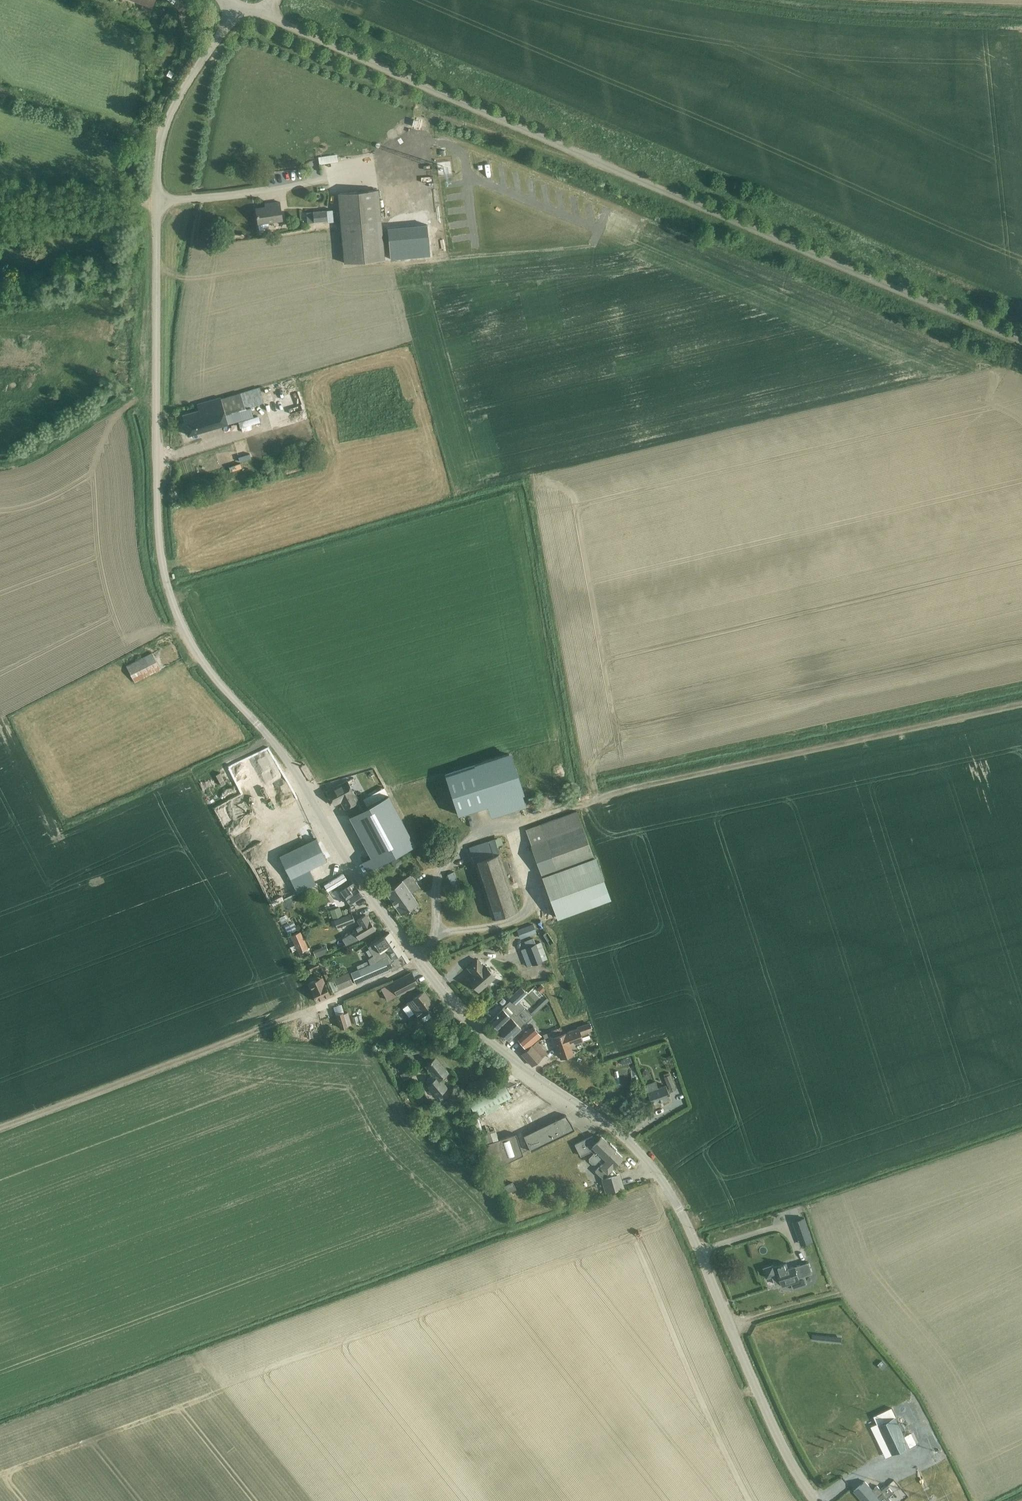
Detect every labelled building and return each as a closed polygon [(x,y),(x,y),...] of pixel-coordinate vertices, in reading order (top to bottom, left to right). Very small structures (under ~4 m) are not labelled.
[(337,154),(318,156),(318,157),(319,164),(338,161),(337,155),(337,154)] [(378,190),(338,193),(341,228),(345,263),(384,259),(378,190)] [(257,214),(256,214),(257,223),(258,223),(259,230),(269,229),(268,222),(282,220),(279,202),(270,203),(270,207),(256,208),(257,214)] [(333,210),(313,211),(313,222),(327,221),(333,220),(333,210)] [(428,224),(387,228),(390,259),(430,255),(428,224)] [(200,409),(183,413),(188,434),(228,423),(253,416),(250,406),(246,392),(222,399),(221,398),(199,404),(200,409)] [(305,404),(268,411),(273,438),(249,442),(251,449),(312,437),(305,404)] [(160,669),(152,653),(126,666),(135,682),(160,669)] [(447,774),(445,775),(446,780),(449,789),(451,793),(458,814),(460,814),(469,811),(480,807),(487,805),(488,805),(507,798),(520,794),(522,794),(515,772),(514,768),(511,759),(509,754),(494,759),(475,765),(467,768),(456,771),(447,774)] [(347,780),(327,792),(334,805),(341,801),(345,809),(358,801),(347,780)] [(205,782),(197,783),(199,793),(206,791),(205,782)] [(384,787),(362,798),(367,806),(388,795),(384,787)] [(205,804),(214,801),(212,797),(209,798),(207,793),(201,795),(205,804)] [(345,809),(371,856),(364,860),(362,861),(364,866),(367,871),(386,860),(405,850),(415,845),(407,830),(388,795),(367,806),(363,808),(358,801),(345,809)] [(594,858),(577,813),(527,831),(558,918),(610,899),(594,858)] [(230,835),(233,841),(246,835),(244,829),(230,835)] [(316,838),(278,856),(296,893),(316,884),(309,869),(326,861),(316,838)] [(474,862),(499,853),(495,839),(469,848),(474,862)] [(242,849),(251,869),(264,864),(255,843),(242,849)] [(499,853),(474,862),(492,918),(505,914),(518,910),(499,853)] [(396,858),(391,861),(395,867),(400,863),(396,858)] [(454,871),(447,874),(453,889),(460,886),(454,871)] [(409,875),(384,892),(399,914),(417,902),(410,892),(418,887),(409,875)] [(338,887),(351,904),(363,896),(351,878),(338,887)] [(327,901),(339,896),(335,886),(323,891),(327,901)] [(339,907),(330,910),(333,919),(342,915),(339,907)] [(352,913),(335,920),(338,927),(345,925),(356,921),(352,913)] [(355,932),(343,939),(346,945),(359,939),(376,930),(370,920),(369,921),(366,915),(357,920),(361,925),(354,929),(355,932)] [(294,920),(285,924),(288,933),(298,929),(294,920)] [(518,930),(521,938),(536,932),(533,925),(518,930)] [(300,959),(310,955),(300,932),(290,936),(300,959)] [(373,956),(367,960),(356,965),(357,968),(349,971),(351,976),(355,985),(397,967),(398,968),(406,963),(400,954),(402,953),(390,933),(367,947),(373,956)] [(541,942),(536,944),(535,944),(533,939),(524,942),(532,964),(547,959),(541,942)] [(325,945),(313,950),(316,957),(328,952),(325,945)] [(357,957),(363,955),(362,948),(355,950),(357,957)] [(477,959),(468,967),(472,973),(473,972),(475,974),(469,980),(479,991),(495,977),(485,966),(483,967),(477,959)] [(316,962),(307,965),(310,972),(319,968),(316,962)] [(347,973),(333,979),(328,981),(333,992),(352,984),(347,973)] [(411,973),(390,984),(397,996),(417,986),(411,973)] [(323,982),(321,978),(308,985),(316,1003),(329,997),(325,987),(323,982)] [(377,986),(383,998),(394,992),(388,981),(377,986)] [(516,1017),(523,1010),(525,1008),(519,1002),(527,994),(521,988),(509,999),(512,1001),(503,1009),(490,1022),(498,1030),(513,1014),(516,1017)] [(408,1005),(403,1009),(409,1017),(414,1013),(414,1012),(417,1016),(422,1012),(432,1004),(423,991),(413,999),(407,1003),(408,1005)] [(363,1005),(370,998),(367,994),(360,1001),(363,1005)] [(513,1014),(498,1030),(509,1040),(521,1028),(521,1027),(524,1024),(525,1024),(531,1018),(523,1010),(516,1017),(513,1014)] [(342,1014),(336,1016),(339,1029),(346,1027),(346,1026),(351,1025),(347,1012),(343,1014),(342,1014)] [(587,1031),(591,1029),(589,1023),(577,1027),(578,1029),(554,1038),(561,1058),(572,1054),(569,1044),(582,1039),(582,1041),(590,1038),(587,1031)] [(541,1036),(534,1042),(561,1032),(562,1031),(560,1027),(559,1028),(540,1035),(541,1036)] [(533,1028),(519,1041),(526,1050),(534,1042),(541,1036),(540,1035),(533,1028)] [(312,1030),(306,1031),(306,1037),(312,1036),(313,1039),(318,1038),(318,1029),(312,1029),(312,1030)] [(532,1065),(546,1053),(536,1042),(522,1054),(532,1065)] [(402,1058),(397,1062),(405,1075),(411,1072),(402,1058)] [(447,1086),(440,1077),(446,1072),(435,1058),(424,1066),(435,1079),(427,1085),(432,1091),(436,1096),(447,1086)] [(664,1077),(670,1092),(675,1090),(670,1075),(664,1077)] [(501,1078),(466,1098),(477,1117),(486,1112),(486,1113),(499,1105),(512,1098),(501,1078)] [(670,1098),(669,1094),(669,1093),(668,1093),(666,1085),(658,1088),(656,1082),(645,1085),(651,1105),(670,1098)] [(452,1087),(438,1095),(441,1101),(455,1093),(452,1087)] [(571,1123),(566,1115),(556,1120),(544,1126),(524,1135),(531,1151),(540,1147),(540,1146),(574,1130),(571,1123)] [(491,1138),(497,1136),(495,1128),(489,1130),(491,1138)] [(487,1143),(482,1145),(490,1170),(519,1156),(522,1155),(523,1155),(522,1150),(519,1143),(516,1134),(496,1140),(487,1143)] [(617,1164),(620,1161),(619,1159),(622,1157),(616,1150),(617,1149),(610,1143),(609,1144),(601,1137),(597,1141),(592,1136),(580,1142),(573,1145),(575,1151),(579,1158),(581,1157),(583,1156),(582,1155),(592,1150),(594,1152),(589,1157),(589,1160),(592,1163),(595,1163),(598,1159),(602,1163),(596,1170),(603,1177),(607,1172),(611,1176),(602,1178),(606,1192),(623,1187),(619,1174),(617,1174),(611,1168),(616,1163),(617,1164)] [(501,1195),(515,1188),(512,1182),(498,1189),(501,1195)] [(802,1244),(813,1240),(805,1218),(794,1221),(802,1244)] [(810,1256),(812,1262),(818,1259),(817,1254),(815,1250),(811,1251),(812,1256),(810,1256)] [(791,1284),(793,1289),(807,1285),(804,1276),(813,1274),(809,1262),(795,1266),(789,1268),(788,1268),(787,1263),(783,1264),(782,1264),(780,1264),(781,1265),(777,1266),(777,1265),(774,1267),(773,1265),(764,1268),(767,1278),(773,1276),(775,1284),(781,1282),(783,1287),(791,1284)] [(878,1425),(872,1427),(882,1449),(888,1446),(891,1453),(908,1445),(909,1446),(915,1444),(910,1434),(904,1437),(895,1418),(897,1417),(893,1408),(874,1417),(878,1425)] [(854,1490),(863,1500),(890,1500),(891,1500),(888,1497),(893,1493),(887,1486),(881,1490),(877,1485),(872,1490),(864,1481),(854,1490)]
